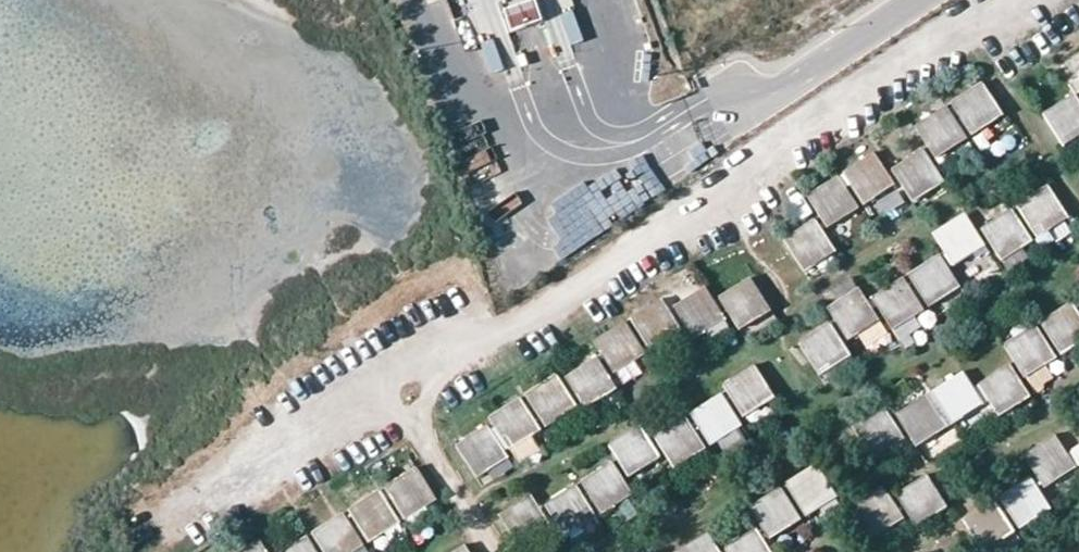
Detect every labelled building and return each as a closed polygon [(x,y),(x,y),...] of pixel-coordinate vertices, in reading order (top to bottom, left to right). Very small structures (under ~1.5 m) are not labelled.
[(572,0),(462,0),(478,44),(493,38),(510,86),(526,81),(508,33),(544,20),(562,68),(577,63),(560,14),(575,9),(572,0)] [(980,84),(950,103),(970,135),(1000,115),(980,84)] [(1061,146),(1078,133),(1078,107),(1072,96),(1041,115),(1061,146)] [(944,107),(914,126),(934,158),(964,138),(944,107)] [(474,165),(504,151),(498,138),(468,152),(474,165)] [(891,170),(911,201),(940,182),(921,152),(891,170)] [(862,205),(892,187),(872,155),(842,174),(862,205)] [(621,160),(589,186),(616,219),(648,193),(621,160)] [(807,197),(826,227),(856,209),(836,178),(807,197)] [(1065,217),(1045,186),(1015,206),(1035,237),(1065,217)] [(501,276),(598,242),(581,194),(554,203),(559,219),(490,243),(501,276)] [(1009,210),(979,229),(999,260),(1029,240),(1009,210)] [(952,265),(983,245),(962,215),(932,234),(952,265)] [(782,239),(802,271),(832,252),(812,221),(782,239)] [(937,256),(908,275),(928,306),(957,288),(937,256)] [(747,277),(717,296),(737,328),(768,308),(747,277)] [(901,279),(871,298),(890,328),(921,310),(901,279)] [(722,318),(703,287),(673,305),(692,337),(722,318)] [(826,307),(845,338),(876,319),(856,288),(826,307)] [(659,299),(629,317),(648,348),(678,330),(659,299)] [(1069,303),(1039,322),(1059,353),(1078,341),(1078,318),(1069,303)] [(622,321),(592,340),(612,371),(642,352),(622,321)] [(848,355),(827,323),(798,342),(818,374),(848,355)] [(1022,376),(1053,357),(1032,326),(1003,345),(1022,376)] [(594,357),(564,375),(583,406),(614,388),(594,357)] [(752,365),(722,384),(741,415),(771,396),(752,365)] [(1007,365),(978,384),(998,415),(1027,397),(1007,365)] [(980,403),(960,373),(931,391),(950,423),(980,403)] [(554,375),(524,394),(544,425),(573,405),(554,375)] [(718,394),(688,412),(707,442),(737,424),(718,394)] [(944,426),(924,395),(894,414),(914,445),(944,426)] [(517,398),(488,416),(507,447),(537,428),(517,398)] [(881,407),(852,426),(871,457),(902,438),(881,407)] [(682,416),(652,435),(671,466),(702,446),(682,416)] [(638,426),(608,445),(627,475),(657,456),(638,426)] [(505,458),(485,427),(455,445),(474,477),(505,458)] [(1053,437),(1024,455),(1043,486),(1073,467),(1053,437)] [(609,463),(580,482),(599,511),(629,493),(609,463)] [(814,464),(784,483),(804,514),(833,495),(814,464)] [(403,518),(433,499),(414,468),(383,487),(403,518)] [(924,474),(894,494),(914,524),(944,505),(924,474)] [(1028,479),(999,497),(1018,528),(1048,509),(1028,479)] [(573,486),(544,504),(563,534),(593,516),(573,486)] [(880,486),(850,504),(870,536),(900,516),(880,486)] [(777,487),(748,506),(767,537),(797,518),(777,487)] [(348,510),(367,541),(396,522),(376,491),(348,510)] [(528,495),(498,514),(517,544),(547,525),(528,495)] [(991,502),(962,521),(981,550),(1011,532),(991,502)] [(340,515),(312,533),(324,551),(349,551),(360,545),(340,515)] [(724,548),(726,551),(768,551),(754,529),(724,548)] [(677,551),(717,551),(706,533),(677,551)] [(281,551),(315,551),(305,537),(281,551)] [(257,541),(238,551),(264,551),(257,541)]
